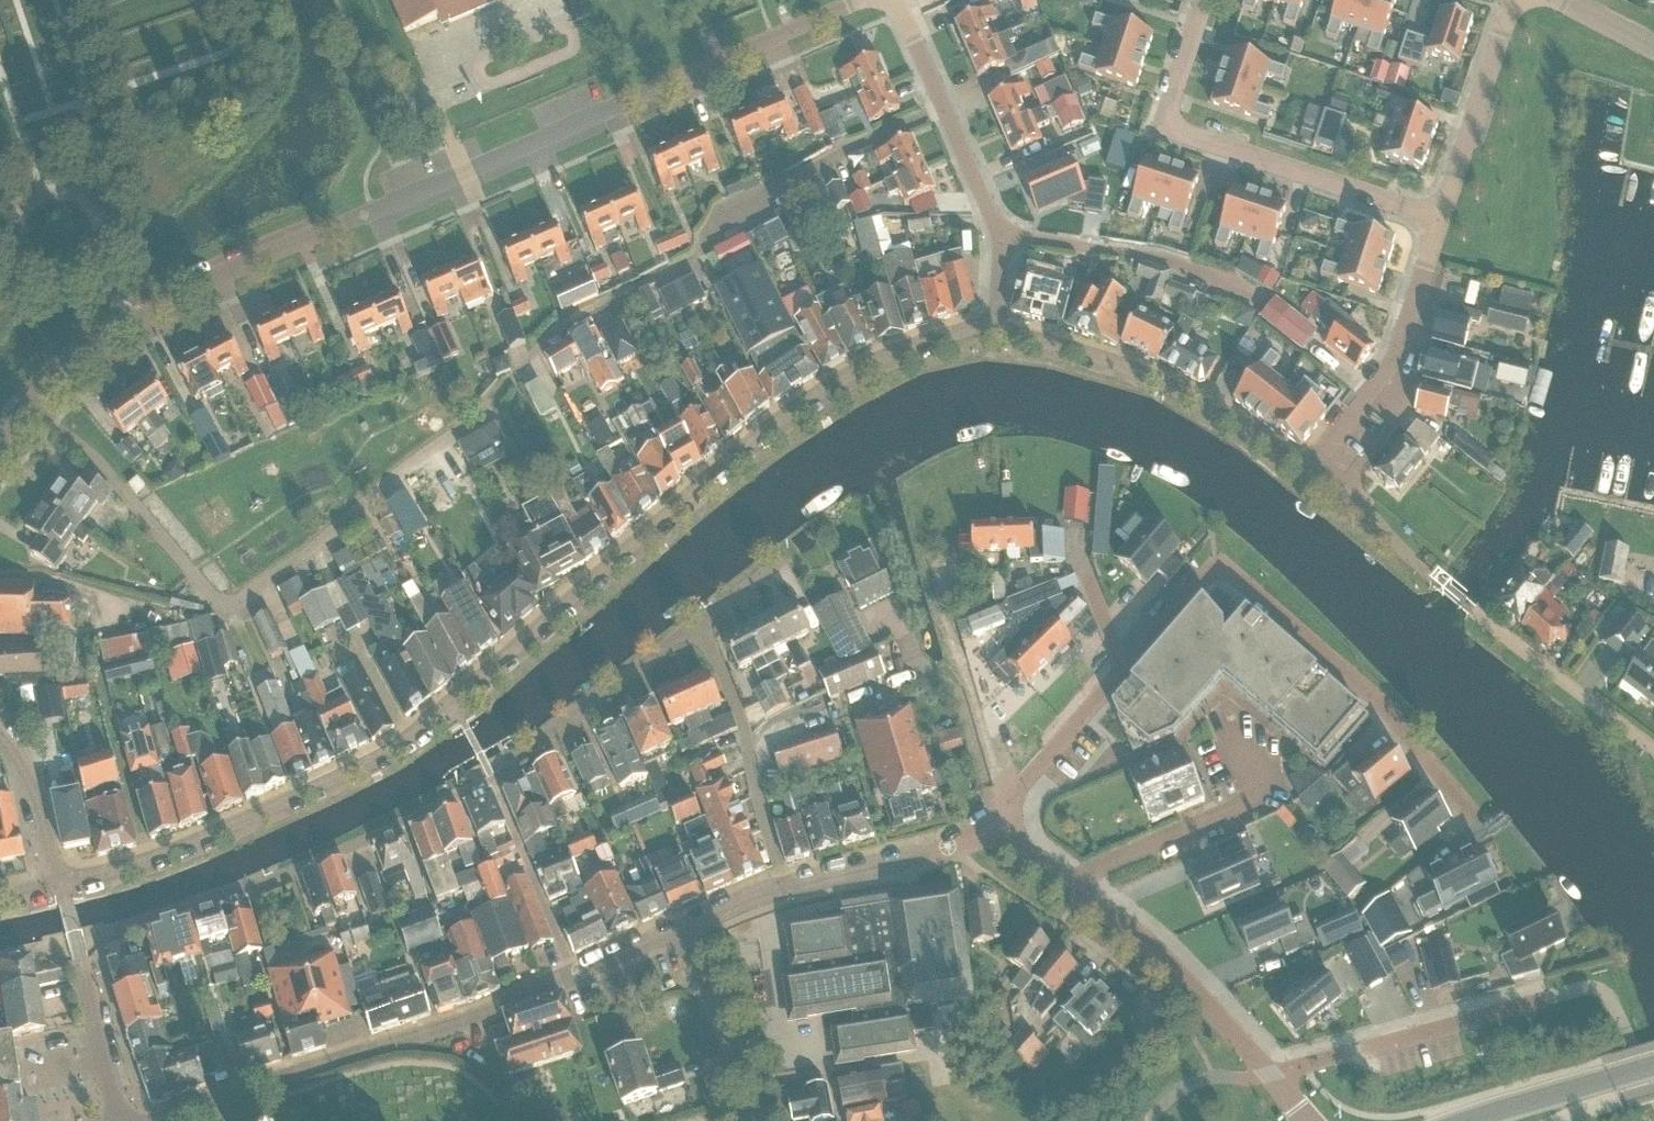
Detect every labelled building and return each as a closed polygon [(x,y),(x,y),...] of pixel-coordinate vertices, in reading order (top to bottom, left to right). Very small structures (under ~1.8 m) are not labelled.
[(405,32),(438,18),(439,21),(448,18),(449,22),(501,0),(392,0),(405,32)] [(1253,12),(1258,0),(1245,0),(1242,9),(1253,12)] [(1295,26),(1303,0),(1274,0),(1273,2),(1288,7),(1283,22),(1295,26)] [(1326,36),(1337,40),(1342,25),(1357,30),(1367,0),(1338,0),(1326,36)] [(1378,54),(1396,0),(1367,0),(1357,30),(1371,35),(1367,50),(1378,54)] [(967,49),(991,38),(984,22),(997,17),(992,7),(955,23),(967,49)] [(1430,41),(1407,33),(1398,60),(1422,69),(1428,52),(1459,63),(1472,21),(1440,11),(1430,41)] [(1096,15),(1092,27),(1107,32),(1102,47),(1145,61),(1153,34),(1096,15)] [(991,38),(967,49),(978,75),(1008,62),(997,37),(991,39),(991,38)] [(1048,59),(1060,54),(1053,38),(1041,43),(1048,59)] [(1295,38),(1291,50),(1301,53),(1305,41),(1295,38)] [(1388,42),(1383,56),(1393,60),(1398,45),(1388,42)] [(1082,56),(1078,68),(1136,87),(1145,61),(1102,47),(1097,61),(1082,56)] [(1282,81),(1285,70),(1228,50),(1219,76),(1262,91),(1267,76),(1282,81)] [(863,95),(888,84),(876,56),(840,72),(844,83),(856,77),(863,94),(863,95)] [(1055,73),(1048,60),(1036,65),(1042,79),(1055,73)] [(1377,61),(1371,80),(1384,84),(1391,66),(1377,61)] [(1386,84),(1401,89),(1407,70),(1392,65),(1386,84)] [(1268,122),(1272,111),(1257,106),(1262,91),(1219,76),(1211,103),(1268,122)] [(863,95),(863,94),(858,96),(869,121),(899,108),(888,84),(863,95)] [(1000,126),(1025,115),(1018,99),(1030,94),(1026,84),(989,100),(1000,126)] [(799,106),(812,101),(806,86),(793,92),(799,106)] [(1379,86),(1376,96),(1389,101),(1393,91),(1379,86)] [(1336,93),(1330,109),(1344,114),(1350,98),(1336,93)] [(117,98),(123,115),(136,111),(130,94),(117,98)] [(1073,96),(1051,105),(1056,116),(1058,120),(1063,131),(1084,121),(1078,107),(1073,96)] [(755,109),(766,134),(782,126),(788,139),(798,134),(782,97),(755,109)] [(806,121),(819,115),(812,101),(799,106),(806,121)] [(1388,133),(1431,146),(1439,122),(1397,108),(1392,122),(1377,117),(1373,128),(1388,133)] [(749,141),(766,134),(755,109),(728,120),(744,157),(754,153),(749,141)] [(835,111),(821,116),(831,141),(845,135),(835,111)] [(1315,142),(1314,144),(1335,151),(1346,118),(1325,111),(1319,128),(1319,131),(1315,142)] [(1025,115),(1000,126),(1012,152),(1041,139),(1030,113),(1025,115)] [(819,115),(806,121),(812,135),(825,129),(819,115)] [(1305,123),(1300,137),(1315,142),(1319,131),(1319,128),(1305,123)] [(1118,130),(1106,166),(1126,173),(1135,146),(1138,137),(1118,130)] [(676,143),(687,168),(703,160),(709,173),(719,168),(703,131),(676,143)] [(1422,170),(1431,146),(1388,133),(1380,156),(1422,170)] [(898,175),(923,164),(912,138),(875,153),(879,164),(892,159),(898,175)] [(670,175),(687,168),(676,143),(649,155),(665,192),(675,187),(670,175)] [(1127,215),(1139,219),(1143,204),(1158,209),(1173,167),(1146,158),(1127,215)] [(1105,189),(1081,185),(1071,162),(1024,182),(1038,212),(1038,213),(1070,199),(1073,206),(1085,208),(1085,212),(1101,215),(1105,189)] [(923,164),(898,175),(899,175),(884,181),(890,194),(899,190),(905,203),(935,190),(923,164)] [(1168,229),(1180,233),(1199,175),(1173,167),(1158,209),(1173,214),(1168,229)] [(738,177),(743,191),(760,184),(754,170),(738,177)] [(847,197),(871,187),(866,172),(842,182),(847,197)] [(728,197),(743,191),(738,177),(722,184),(728,197)] [(851,206),(847,197),(842,182),(827,188),(838,212),(851,206)] [(847,197),(851,206),(862,202),(864,206),(877,201),(871,187),(847,197)] [(1215,244),(1226,248),(1231,233),(1246,238),(1260,196),(1234,187),(1215,244)] [(607,201),(618,226),(635,218),(640,231),(650,226),(634,190),(607,201)] [(1256,258),(1267,262),(1286,204),(1260,196),(1246,238),(1261,243),(1256,258)] [(601,233),(618,226),(607,201),(580,213),(596,250),(606,245),(601,233)] [(773,212),(776,219),(784,235),(807,224),(796,201),(773,212)] [(909,232),(932,229),(930,214),(907,217),(909,232)] [(1306,214),(1303,226),(1310,228),(1316,226),(1319,218),(1306,214)] [(879,245),(876,233),(872,218),(853,223),(861,251),(879,245)] [(787,241),(784,235),(776,219),(763,225),(764,228),(755,232),(765,252),(787,241)] [(1391,252),(1395,241),(1337,222),(1329,248),(1371,262),(1376,247),(1391,252)] [(528,235),(538,260),(555,253),(561,265),(571,260),(555,224),(528,235)] [(669,236),(674,248),(689,242),(683,229),(669,236)] [(856,303),(867,331),(874,328),(877,339),(903,332),(891,291),(892,290),(891,289),(895,288),(908,330),(930,323),(911,252),(894,257),(887,230),(876,233),(879,245),(884,259),(891,288),(852,300),(854,304),(856,303)] [(745,234),(738,238),(744,248),(750,245),(745,234)] [(522,267),(538,260),(528,235),(501,247),(516,284),(527,280),(522,267)] [(659,255),(674,248),(669,236),(653,242),(659,255)] [(1378,293),(1381,282),(1366,277),(1371,262),(1329,248),(1320,275),(1378,293)] [(942,267),(953,316),(954,316),(954,315),(976,310),(964,262),(963,262),(960,251),(940,256),(941,262),(942,267)] [(625,256),(613,262),(617,273),(630,268),(625,256)] [(449,270),(459,294),(460,294),(465,306),(466,306),(464,303),(480,296),(482,299),(492,295),(476,258),(449,270)] [(931,323),(953,316),(942,267),(941,262),(917,268),(931,323)] [(590,269),(595,283),(611,276),(605,263),(590,269)] [(1051,276),(1053,266),(1041,263),(1038,275),(1022,271),(1011,313),(1061,325),(1068,300),(1074,301),(1078,285),(1079,285),(1080,283),(1051,276)] [(773,403),(800,385),(819,373),(794,330),(761,266),(715,290),(762,378),(760,379),(773,403)] [(1145,298),(1160,303),(1172,271),(1156,267),(1145,298)] [(1265,269),(1256,283),(1270,292),(1279,277),(1265,269)] [(443,301),(459,294),(449,270),(422,282),(438,318),(448,314),(443,301)] [(671,315),(706,298),(694,274),(659,291),(671,315)] [(591,278),(555,294),(562,310),(598,295),(591,278)] [(652,282),(641,287),(652,311),(663,306),(652,282)] [(1165,295),(1185,302),(1187,298),(1193,300),(1196,292),(1169,282),(1165,295)] [(1112,319),(1124,294),(1102,285),(1095,297),(1082,292),(1065,327),(1102,341),(1102,340),(1116,346),(1127,325),(1112,319)] [(370,304),(380,329),(397,321),(402,334),(413,329),(397,292),(370,304)] [(856,303),(854,304),(839,311),(830,292),(816,299),(824,315),(827,314),(848,355),(872,343),(867,331),(856,303)] [(1313,295),(1301,309),(1313,318),(1325,304),(1313,295)] [(511,304),(516,317),(531,310),(525,297),(511,304)] [(1277,298),(1262,317),(1303,350),(1318,331),(1277,298)] [(1356,370),(1375,347),(1350,327),(1353,322),(1327,301),(1325,304),(1313,318),(1334,335),(1325,346),(1356,370)] [(281,313),(291,338),(308,331),(313,343),(324,338),(308,302),(281,313)] [(1525,334),(1530,312),(1492,303),(1486,325),(1525,334)] [(363,336),(380,329),(370,304),(343,316),(359,353),(369,348),(363,336)] [(515,317),(516,317),(511,304),(495,311),(501,323),(499,324),(509,349),(526,341),(515,317)] [(824,318),(818,308),(795,320),(823,370),(847,356),(827,317),(824,318)] [(1479,324),(1481,314),(1458,308),(1456,317),(1440,313),(1433,339),(1463,347),(1470,322),(1479,324)] [(1250,326),(1254,313),(1242,309),(1238,321),(1250,326)] [(1158,360),(1173,330),(1159,323),(1147,317),(1137,312),(1121,343),(1158,360)] [(275,345),(291,338),(281,313),(253,325),(269,362),(280,357),(275,345)] [(1182,373),(1195,349),(1184,343),(1195,324),(1183,318),(1172,336),(1159,360),(1182,373)] [(443,359),(460,351),(447,323),(430,331),(443,359)] [(639,354),(622,324),(601,335),(618,366),(639,354)] [(587,333),(584,328),(569,336),(574,343),(568,347),(565,342),(544,355),(556,376),(583,360),(602,393),(616,385),(593,345),(601,340),(595,329),(587,333)] [(416,373),(442,362),(428,330),(411,337),(417,353),(409,356),(416,373)] [(204,350),(215,373),(231,365),(238,377),(248,371),(230,336),(204,350)] [(1195,349),(1182,373),(1199,382),(1205,381),(1216,360),(1195,349)] [(222,386),(215,373),(204,350),(177,364),(195,399),(222,386)] [(724,369),(714,352),(706,356),(712,367),(713,367),(745,424),(770,406),(753,374),(735,384),(726,368),(724,369)] [(1280,359),(1271,352),(1233,399),(1255,416),(1283,382),(1270,372),(1280,359)] [(1431,353),(1424,379),(1454,386),(1471,391),(1478,364),(1469,362),(1449,357),(1431,353)] [(709,392),(693,362),(682,368),(693,389),(697,391),(726,441),(744,425),(721,384),(709,392)] [(359,385),(358,386),(362,395),(370,392),(368,386),(375,383),(367,366),(353,372),(359,385)] [(343,392),(358,386),(359,385),(353,372),(337,379),(343,392)] [(286,424),(263,376),(246,384),(260,412),(264,410),(273,430),(275,429),(276,430),(286,424)] [(1314,386),(1305,379),(1295,391),(1283,382),(1255,416),(1276,433),(1314,386)] [(156,433),(164,444),(172,438),(154,413),(168,403),(151,380),(129,396),(146,419),(145,419),(156,433)] [(539,380),(524,388),(540,418),(555,410),(539,380)] [(680,424),(702,461),(723,444),(703,408),(688,416),(679,401),(683,399),(673,382),(660,389),(680,424)] [(1323,393),(1314,386),(1276,433),(1277,434),(1279,430),(1300,447),(1326,414),(1314,404),(1323,393)] [(1453,396),(1421,388),(1418,397),(1415,399),(1414,406),(1415,409),(1415,412),(1445,419),(1448,406),(1458,409),(1457,415),(1476,419),(1481,397),(1454,391),(1453,396)] [(155,451),(164,444),(156,433),(145,419),(146,419),(129,396),(107,412),(124,435),(136,426),(155,451)] [(288,423),(294,421),(299,418),(294,407),(290,398),(279,403),(288,423)] [(702,461),(680,424),(668,431),(649,398),(638,404),(659,442),(677,475),(702,461)] [(635,428),(646,421),(637,406),(626,412),(635,428)] [(202,412),(191,418),(202,440),(215,463),(230,455),(218,432),(206,410),(203,412),(202,412)] [(615,440),(602,417),(587,426),(600,449),(615,440)] [(473,461),(506,442),(495,422),(462,441),(473,461)] [(1425,448),(1435,435),(1417,422),(1401,441),(1400,441),(1375,472),(1385,480),(1386,484),(1390,488),(1394,488),(1398,491),(1423,460),(1430,452),(1425,448)] [(131,462),(143,453),(130,436),(118,446),(131,462)] [(1499,483),(1508,470),(1493,459),(1495,456),(1471,438),(1460,454),(1499,483)] [(677,475),(659,442),(646,452),(639,439),(630,444),(637,457),(661,497),(680,480),(677,475)] [(623,475),(609,449),(597,456),(634,522),(658,501),(637,466),(623,475)] [(44,500),(79,525),(96,502),(101,506),(111,493),(86,474),(78,486),(62,475),(44,500)] [(598,494),(587,474),(575,480),(586,501),(590,499),(612,540),(633,522),(613,485),(598,494)] [(137,493),(145,486),(137,478),(129,485),(137,493)] [(1087,522),(1089,492),(1066,490),(1063,520),(1087,522)] [(552,498),(586,561),(610,543),(590,508),(576,518),(563,493),(552,498)] [(586,561),(552,498),(550,495),(523,509),(536,533),(512,545),(537,593),(558,582),(556,578),(586,563),(586,561)] [(91,534),(79,525),(44,500),(26,526),(41,537),(32,550),(57,568),(67,554),(61,550),(72,535),(84,544),(91,534)] [(1168,581),(1165,584),(1167,585),(1185,564),(1184,563),(1181,566),(1169,556),(1178,545),(1151,522),(1118,560),(1145,583),(1156,570),(1168,581)] [(1045,560),(1045,561),(1066,560),(1065,531),(1043,532),(1043,533),(1033,533),(1032,523),(1002,524),(1003,551),(1031,549),(1032,561),(1045,560)] [(975,552),(1003,551),(1002,524),(971,526),(972,538),(958,538),(960,558),(975,557),(975,552)] [(1579,524),(1569,538),(1581,548),(1592,534),(1579,524)] [(1622,584),(1630,549),(1607,544),(1599,579),(1622,584)] [(860,608),(893,591),(871,549),(838,565),(860,608)] [(1544,590),(1534,603),(1538,606),(1522,624),(1548,647),(1564,630),(1556,622),(1566,610),(1553,599),(1573,574),(1564,566),(1556,574),(1554,578),(1544,590)] [(489,590),(485,585),(488,582),(474,567),(466,574),(471,580),(469,582),(478,593),(476,595),(479,598),(479,599),(487,609),(486,610),(493,618),(491,620),(503,633),(521,617),(523,619),(532,611),(530,608),(532,606),(527,600),(534,594),(513,570),(498,584),(497,583),(489,590)] [(1544,590),(1554,578),(1553,577),(1552,578),(1544,571),(1532,573),(1528,577),(1521,572),(1496,603),(1519,621),(1534,603),(1544,590)] [(993,600),(1005,599),(1005,595),(1004,573),(992,574),(993,596),(993,600)] [(372,594),(361,574),(347,582),(380,645),(394,636),(403,650),(405,649),(430,697),(452,679),(428,636),(410,647),(383,600),(377,603),(372,594)] [(290,582),(300,602),(310,598),(299,577),(290,582)] [(436,625),(420,597),(411,578),(401,583),(411,602),(453,678),(474,660),(450,617),(436,625)] [(1029,579),(1015,585),(1020,595),(1033,589),(1029,579)] [(1020,595),(1008,600),(1014,614),(1063,594),(1057,580),(1033,589),(1020,595)] [(450,595),(442,581),(433,587),(475,660),(498,641),(466,585),(450,595)] [(290,582),(277,588),(287,608),(300,602),(290,582)] [(34,634),(34,623),(53,624),(72,624),(72,599),(35,599),(35,584),(0,583),(0,633),(34,634)] [(340,620),(336,613),(326,590),(310,598),(300,602),(315,632),(340,620)] [(1008,600),(1000,607),(1024,631),(1032,639),(1030,641),(1049,660),(1071,639),(1063,631),(1088,606),(1074,592),(1067,599),(1063,594),(1014,614),(1008,600)] [(823,604),(813,609),(838,659),(841,665),(874,648),(871,642),(845,593),(823,604)] [(1223,626),(1203,602),(1187,620),(1186,619),(1176,630),(1177,631),(1164,645),(1163,644),(1153,656),(1155,657),(1142,671),(1141,670),(1131,681),(1132,683),(1123,693),(1122,692),(1113,702),(1113,704),(1112,706),(1133,753),(1175,735),(1224,679),(1325,768),(1369,718),(1354,705),(1355,703),(1344,693),(1342,695),(1328,682),(1329,681),(1318,671),(1317,672),(1302,660),(1303,658),(1292,648),(1291,650),(1276,637),(1277,636),(1266,626),(1265,627),(1256,619),(1255,621),(1246,613),(1224,638),(1223,626)] [(770,617),(785,645),(798,670),(810,663),(802,649),(800,650),(795,640),(809,633),(795,604),(770,617)] [(346,632),(359,626),(349,606),(336,613),(340,620),(346,632)] [(968,620),(967,621),(973,635),(1005,623),(999,608),(968,620)] [(271,657),(288,649),(270,612),(253,620),(271,657)] [(1652,641),(1645,651),(1637,646),(1649,630),(1625,612),(1602,642),(1634,666),(1619,686),(1637,699),(1641,694),(1653,705),(1653,643),(1652,641)] [(774,651),(785,645),(770,617),(747,629),(774,682),(775,681),(787,675),(780,661),(780,662),(774,651)] [(1586,618),(1572,636),(1581,643),(1595,624),(1586,618)] [(167,649),(194,643),(189,622),(162,628),(167,649)] [(153,653),(167,649),(161,627),(148,631),(153,653)] [(756,673),(763,687),(774,682),(747,629),(724,641),(739,669),(751,663),(756,673)] [(1024,631),(988,667),(1007,686),(1019,674),(1027,682),(1049,660),(1030,641),(1032,639),(1024,631)] [(105,664),(152,655),(148,634),(100,644),(105,664)] [(218,649),(224,666),(240,662),(232,634),(215,639),(217,643),(218,649)] [(420,682),(403,650),(394,636),(380,645),(369,651),(386,682),(406,718),(429,698),(420,682)] [(194,643),(167,649),(168,652),(195,646),(194,643)] [(225,671),(224,666),(218,649),(217,643),(197,649),(206,677),(225,671)] [(40,646),(0,649),(0,676),(3,676),(5,679),(7,681),(10,683),(13,684),(17,685),(20,685),(20,689),(32,688),(53,685),(53,673),(42,674),(40,646)] [(194,647),(164,657),(171,682),(202,673),(194,647)] [(830,698),(869,682),(885,675),(877,655),(872,652),(820,674),(830,698)] [(136,673),(153,668),(150,657),(133,662),(136,673)] [(363,670),(341,681),(373,740),(394,727),(370,682),(363,670)] [(317,674),(303,680),(304,682),(338,757),(368,743),(347,700),(332,707),(321,682),(317,674)] [(682,686),(696,715),(720,704),(707,675),(682,686)] [(65,700),(70,699),(88,697),(91,696),(89,681),(69,684),(64,684),(65,700)] [(317,715),(307,694),(302,681),(291,686),(302,713),(304,712),(308,719),(296,724),(313,769),(336,758),(317,715)] [(775,681),(774,682),(763,687),(754,692),(766,715),(787,705),(775,681)] [(289,780),(294,778),(312,770),(294,725),(277,682),(258,690),(275,736),(273,737),(289,780)] [(59,686),(35,690),(38,706),(62,701),(59,686)] [(671,726),(696,715),(682,686),(658,697),(671,726)] [(32,688),(20,689),(22,707),(35,706),(32,688)] [(642,759),(672,744),(654,704),(624,719),(642,759)] [(919,795),(935,789),(910,706),(856,723),(876,791),(880,789),(884,805),(885,805),(892,830),(927,819),(919,795)] [(251,749),(265,792),(285,782),(262,720),(260,714),(251,717),(261,745),(251,749)] [(637,752),(623,720),(596,735),(611,764),(610,765),(622,789),(648,777),(637,753),(637,752)] [(705,725),(712,740),(721,736),(714,721),(705,725)] [(703,744),(712,740),(705,725),(696,729),(703,744)] [(173,769),(173,762),(164,726),(151,730),(160,766),(163,765),(179,829),(208,817),(194,769),(174,775),(173,769)] [(159,768),(148,728),(121,735),(132,775),(151,769),(157,791),(138,797),(150,840),(178,830),(160,767),(159,768)] [(693,748),(703,744),(696,729),(686,733),(693,748)] [(957,729),(936,734),(941,753),(962,748),(957,729)] [(192,737),(190,730),(171,736),(173,743),(179,763),(194,759),(197,758),(200,770),(214,814),(243,801),(229,761),(220,764),(211,739),(204,741),(202,734),(192,737)] [(782,778),(845,757),(836,730),(773,750),(782,778)] [(265,792),(251,749),(250,749),(249,744),(245,733),(237,736),(241,747),(230,751),(246,800),(265,792)] [(1389,747),(1364,768),(1355,758),(1333,777),(1350,797),(1362,787),(1373,800),(1397,781),(1398,783),(1410,772),(1389,747)] [(591,795),(610,786),(606,778),(607,777),(593,748),(573,757),(587,787),(591,795)] [(1204,800),(1183,751),(1160,761),(1158,759),(1150,762),(1150,766),(1131,774),(1152,823),(1204,800)] [(698,790),(713,783),(708,774),(726,766),(721,753),(688,768),(698,790)] [(98,856),(136,845),(113,756),(79,765),(87,804),(98,856)] [(535,772),(550,805),(557,820),(570,815),(563,800),(576,795),(558,757),(534,769),(535,772)] [(644,766),(661,807),(673,802),(657,761),(644,766)] [(1312,768),(1289,778),(1299,799),(1322,779),(1324,778),(1312,768)] [(64,849),(90,843),(80,793),(81,793),(76,769),(61,772),(66,795),(53,798),(64,849)] [(820,771),(831,808),(832,808),(843,845),(874,835),(865,806),(846,811),(839,784),(827,788),(824,778),(823,778),(821,770),(820,771)] [(828,809),(831,808),(820,771),(807,775),(814,798),(812,799),(816,811),(804,815),(816,853),(839,846),(828,809)] [(549,805),(550,805),(535,772),(524,777),(524,775),(506,784),(504,791),(516,821),(544,808),(544,807),(549,805)] [(0,779),(0,861),(25,857),(20,833),(13,797),(4,799),(0,779)] [(717,812),(737,804),(727,779),(698,791),(711,821),(719,818),(717,812)] [(1322,779),(1299,799),(1308,809),(1331,790),(1322,779)] [(489,858),(499,854),(489,831),(506,824),(491,792),(465,804),(489,858)] [(1392,821),(1417,851),(1438,833),(1435,830),(1449,819),(1427,792),(1392,821)] [(786,862),(811,854),(800,817),(803,816),(796,793),(783,797),(790,820),(775,824),(786,862)] [(676,826),(701,815),(692,795),(667,807),(676,826)] [(644,820),(659,813),(655,802),(639,810),(644,820)] [(742,840),(751,836),(737,804),(717,812),(719,818),(711,821),(716,833),(715,834),(719,844),(722,842),(724,846),(741,839),(742,840)] [(551,861),(551,860),(539,833),(558,825),(549,805),(544,807),(544,808),(516,821),(536,867),(551,861)] [(478,858),(460,807),(432,819),(445,852),(461,846),(467,862),(478,858)] [(1284,809),(1277,815),(1289,829),(1297,823),(1284,809)] [(716,840),(707,818),(685,827),(690,839),(697,836),(701,847),(689,852),(706,894),(733,882),(716,840)] [(437,902),(458,894),(432,821),(411,830),(437,902)] [(415,859),(404,832),(374,845),(385,872),(403,864),(415,899),(427,894),(415,858),(415,859)] [(591,832),(566,842),(573,858),(597,848),(591,832)] [(1222,864),(1193,876),(1206,909),(1259,886),(1248,861),(1257,858),(1247,834),(1215,848),(1222,864)] [(722,842),(719,844),(733,882),(765,868),(751,836),(742,840),(741,839),(724,846),(722,842)] [(614,862),(608,846),(595,851),(602,867),(614,862)] [(497,868),(514,860),(509,850),(492,857),(497,868)] [(1481,851),(1481,850),(1480,850),(1426,876),(1435,894),(1417,902),(1424,916),(1442,907),(1442,908),(1496,881),(1495,880),(1490,882),(1476,853),(1481,851)] [(579,877),(571,859),(569,853),(551,860),(551,861),(536,867),(550,901),(567,894),(563,883),(579,877)] [(684,856),(656,868),(672,908),(701,896),(684,856)] [(642,922),(668,909),(650,870),(645,858),(634,863),(641,880),(626,886),(632,901),(642,922)] [(338,916),(348,913),(343,900),(356,895),(344,859),(322,868),(338,916)] [(509,900),(496,868),(476,875),(480,884),(463,890),(468,903),(484,897),(489,908),(509,900)] [(336,924),(319,871),(303,877),(316,915),(322,912),(327,927),(336,924)] [(1351,871),(1337,882),(1350,897),(1363,886),(1351,871)] [(585,889),(607,939),(638,924),(615,874),(585,888),(585,889)] [(372,915),(389,909),(376,875),(359,881),(372,915)] [(509,901),(528,948),(529,947),(530,952),(554,941),(527,876),(504,885),(510,900),(509,901)] [(574,955),(607,939),(585,889),(577,893),(580,898),(570,902),(572,908),(563,912),(571,929),(564,932),(574,955)] [(925,902),(923,892),(853,903),(854,912),(842,914),(843,920),(787,928),(793,967),(788,968),(790,979),(785,980),(791,1020),(851,1010),(853,1028),(834,1031),(839,1063),(914,1051),(911,1034),(934,1031),(930,1001),(942,1000),(943,1008),(960,1006),(959,997),(969,995),(955,897),(925,902)] [(1387,896),(1362,917),(1371,933),(1380,950),(1408,935),(1387,896)] [(244,988),(254,985),(251,976),(245,954),(262,949),(248,899),(222,907),(242,979),(244,988)] [(489,962),(528,948),(509,901),(472,915),(476,925),(489,962)] [(988,903),(968,906),(974,941),(994,938),(988,903)] [(1282,905),(1238,924),(1250,952),(1279,940),(1286,956),(1314,944),(1302,916),(1289,921),(1282,905)] [(193,916),(205,960),(212,957),(207,940),(227,934),(220,908),(193,916)] [(408,952),(443,939),(431,908),(398,920),(408,952)] [(1511,981),(1540,973),(1532,957),(1564,941),(1550,911),(1504,933),(1514,952),(1501,959),(1511,981)] [(1355,915),(1318,930),(1326,948),(1362,933),(1355,915)] [(192,916),(168,923),(179,962),(193,958),(196,968),(195,968),(200,989),(211,986),(192,916)] [(165,966),(179,962),(168,923),(146,930),(156,962),(151,964),(158,987),(171,983),(165,966)] [(500,990),(489,962),(476,925),(450,935),(459,958),(453,960),(467,1002),(500,990)] [(343,947),(371,939),(368,928),(340,937),(343,947)] [(1021,940),(1007,960),(1022,970),(1012,984),(1022,992),(1033,978),(1035,976),(1032,974),(1050,947),(1026,930),(1020,939),(1021,940)] [(1364,939),(1345,949),(1367,989),(1386,979),(1383,973),(1389,970),(1371,936),(1364,940),(1364,939)] [(116,992),(150,979),(144,961),(133,964),(126,943),(108,949),(105,956),(116,992)] [(1459,983),(1450,945),(1425,951),(1435,989),(1459,983)] [(292,1058),(294,1057),(326,1047),(320,1025),(351,1016),(332,951),(269,970),(284,1025),(283,1025),(292,1058)] [(1045,987),(1032,1010),(1041,1018),(1059,998),(1055,995),(1077,969),(1057,951),(1035,976),(1033,978),(1045,987)] [(440,966),(437,956),(421,962),(438,1012),(466,1003),(452,962),(440,966)] [(35,988),(30,958),(0,964),(0,992),(0,994),(35,988)] [(239,981),(234,964),(212,969),(216,986),(239,981)] [(1319,969),(1274,1005),(1296,1033),(1341,997),(1319,969)] [(386,984),(399,1025),(431,1015),(422,988),(413,990),(409,977),(386,984)] [(129,1033),(162,1020),(150,979),(116,992),(129,1033)] [(1092,1039),(1121,1009),(1091,981),(1062,1012),(1053,1022),(1068,1036),(1071,1033),(1083,1044),(1090,1037),(1092,1039)] [(371,1034),(399,1025),(386,984),(359,993),(371,1034)] [(200,989),(211,1025),(223,1022),(212,986),(211,986),(200,989)] [(4,1016),(8,1038),(43,1032),(35,988),(0,994),(4,1016)] [(507,1076),(581,1051),(563,996),(505,1015),(514,1042),(498,1048),(507,1076)] [(275,1016),(271,1003),(254,1008),(258,1021),(275,1016)] [(8,1038),(4,1016),(0,1016),(0,1041),(8,1040),(8,1038)] [(260,1031),(255,1017),(242,1021),(246,1035),(236,1038),(246,1072),(280,1061),(270,1028),(260,1031)] [(138,1064),(172,1051),(162,1020),(129,1033),(138,1064)] [(997,1027),(989,1036),(1002,1048),(1010,1038),(997,1027)] [(1030,1034),(1023,1027),(1005,1047),(1016,1057),(1033,1039),(1030,1034)] [(1033,1039),(1016,1057),(1033,1072),(1050,1053),(1045,1048),(1030,1034),(1033,1039)] [(33,1106),(19,1108),(9,1046),(8,1040),(0,1041),(0,1120),(36,1120),(33,1106)] [(172,1051),(138,1064),(152,1106),(187,1093),(187,1092),(207,1085),(204,1078),(221,1072),(212,1044),(174,1057),(172,1051)] [(650,1074),(641,1048),(608,1059),(623,1104),(656,1093),(685,1084),(678,1064),(650,1074)] [(844,1111),(871,1106),(871,1104),(885,1101),(882,1085),(904,1082),(901,1066),(864,1072),(865,1076),(839,1082),(844,1111)] [(833,1119),(826,1086),(805,1090),(806,1097),(789,1101),(793,1120),(810,1117),(811,1120),(825,1120),(833,1119)] [(921,1097),(905,1098),(906,1120),(922,1120),(921,1097)] [(881,1107),(846,1114),(847,1120),(884,1120),(881,1107)]
